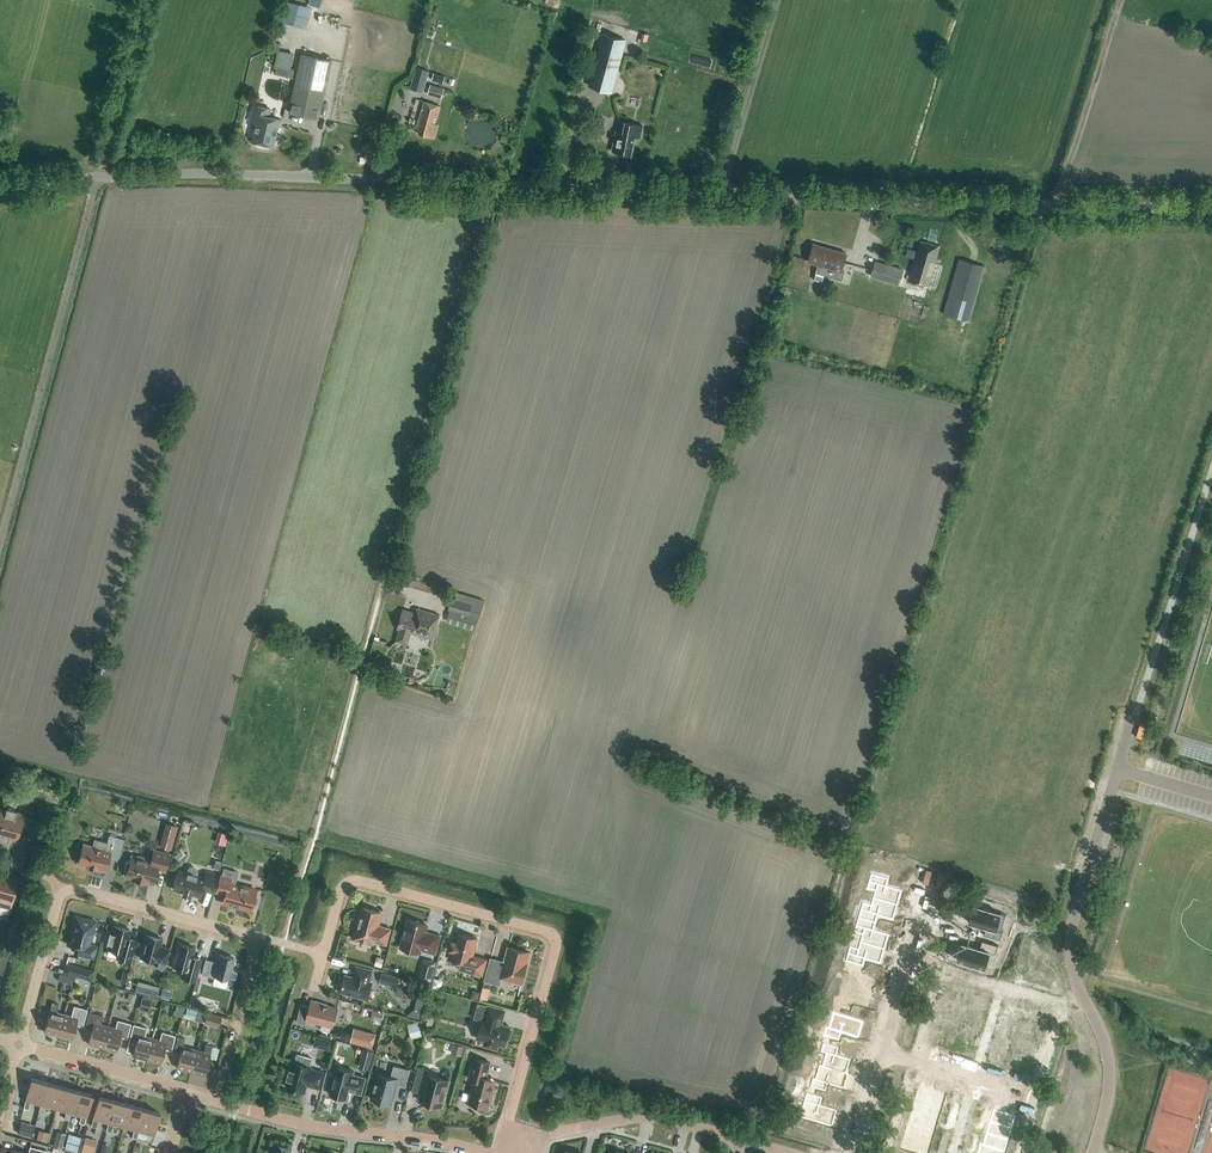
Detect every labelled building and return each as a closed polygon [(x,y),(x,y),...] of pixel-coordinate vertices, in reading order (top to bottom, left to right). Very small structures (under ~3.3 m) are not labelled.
[(285,1),(280,22),(308,29),(310,17),(297,14),(299,4),(285,1)] [(613,92),(627,39),(602,32),(588,86),(613,92)] [(283,48),(278,72),(294,75),(299,51),(283,48)] [(319,119),(332,60),(302,53),(289,112),(290,113),(290,115),(299,117),(299,115),(319,119)] [(410,87),(422,91),(428,70),(416,66),(410,87)] [(432,80),(443,83),(446,75),(434,72),(432,80)] [(442,97),(444,88),(431,84),(428,93),(442,97)] [(434,138),(438,125),(435,123),(440,106),(424,101),(416,129),(419,129),(418,133),(434,138)] [(279,129),(281,118),(270,116),(272,108),(253,104),(249,122),(256,123),(252,142),(275,147),(278,134),(277,134),(278,129),(279,129)] [(643,125),(625,121),(625,122),(623,121),(621,132),(616,131),(612,151),(631,155),(635,137),(641,138),(643,125)] [(936,258),(940,245),(920,240),(917,251),(908,248),(906,256),(915,259),(909,281),(928,286),(936,258)] [(842,280),(845,271),(842,270),(847,253),(813,244),(813,245),(809,261),(818,264),(816,273),(842,280)] [(969,321),(985,266),(960,259),(944,314),(969,321)] [(899,283),(903,269),(876,262),(872,276),(899,283)] [(468,615),(472,603),(452,598),(449,609),(451,610),(468,615)] [(440,614),(417,608),(416,613),(403,609),(398,628),(398,629),(395,641),(408,644),(411,632),(434,639),(438,622),(440,614)] [(468,615),(451,610),(448,621),(476,629),(479,618),(468,615)] [(0,810),(0,840),(8,842),(8,839),(16,841),(18,835),(32,839),(37,820),(15,814),(16,810),(6,807),(5,811),(0,810)] [(222,829),(220,841),(230,843),(232,831),(222,829)] [(118,860),(124,839),(109,835),(108,842),(95,838),(93,846),(83,843),(78,863),(89,866),(89,867),(96,869),(96,868),(105,870),(109,857),(118,860)] [(161,838),(159,846),(171,850),(173,842),(161,838)] [(165,871),(170,854),(154,849),(151,861),(146,860),(147,858),(137,855),(137,857),(131,856),(130,861),(128,861),(126,862),(124,868),(126,870),(127,870),(126,876),(133,878),(133,879),(146,882),(146,881),(153,883),(157,869),(165,871)] [(197,873),(197,870),(195,868),(193,867),(191,867),(188,868),(187,870),(187,873),(178,870),(173,889),(200,896),(202,889),(213,892),(218,874),(206,870),(204,877),(196,875),(197,873)] [(235,884),(238,872),(224,868),(222,876),(221,876),(216,891),(225,893),(223,902),(240,907),(239,908),(247,910),(247,909),(250,910),(252,904),(254,905),(257,903),(258,898),(257,896),(254,895),(256,890),(235,884)] [(872,874),(867,889),(876,891),(873,898),(897,905),(902,891),(886,886),(888,879),(872,874)] [(1,903),(0,907),(0,917),(7,919),(16,883),(1,879),(0,883),(0,903),(1,903)] [(863,903),(859,917),(876,922),(878,915),(893,919),(897,905),(873,898),(871,905),(863,903)] [(974,904),(969,921),(986,926),(984,934),(1000,939),(1003,930),(1001,930),(1006,914),(974,904)] [(378,925),(381,912),(364,907),(361,916),(359,916),(357,925),(359,925),(355,937),(373,942),(373,941),(387,944),(391,928),(378,925)] [(93,958),(97,945),(90,944),(96,921),(75,915),(68,943),(79,946),(77,954),(93,958)] [(859,917),(854,932),(863,935),(861,942),(885,949),(889,934),(874,930),(876,922),(859,917)] [(436,953),(440,935),(425,931),(427,924),(409,919),(401,947),(419,952),(420,949),(436,953)] [(107,941),(110,942),(108,949),(124,953),(122,959),(129,961),(135,940),(128,938),(130,930),(114,925),(112,933),(109,932),(105,931),(103,940),(107,941)] [(472,955),(477,938),(459,933),(456,943),(452,941),(449,950),(453,951),(451,960),(461,962),(460,969),(482,975),(487,959),(472,955)] [(164,970),(170,949),(160,946),(162,938),(146,934),(140,957),(156,961),(156,960),(159,961),(157,968),(164,970)] [(962,943),(958,959),(987,968),(992,952),(996,953),(999,945),(982,940),(980,948),(962,943)] [(850,946),(846,961),(848,961),(862,966),(863,966),(865,959),(880,963),(885,949),(861,942),(859,949),(850,946)] [(188,971),(186,978),(196,980),(201,959),(192,956),(195,947),(179,943),(172,966),(188,971)] [(527,962),(529,952),(509,946),(505,961),(491,958),(485,980),(499,984),(501,978),(522,983),(527,963),(527,962)] [(228,979),(234,958),(219,954),(216,963),(213,962),(213,961),(205,959),(201,974),(214,977),(214,975),(228,979)] [(428,957),(421,976),(433,981),(440,962),(428,957)] [(848,961),(845,970),(850,971),(847,984),(846,985),(870,992),(870,991),(874,978),(860,973),(862,966),(848,961)] [(370,981),(373,970),(356,965),(353,976),(345,974),(341,991),(368,999),(372,982),(370,981)] [(129,972),(123,970),(119,982),(126,983),(129,972)] [(395,987),(397,976),(381,972),(379,982),(395,987)] [(72,984),(74,976),(60,973),(58,980),(72,984)] [(444,980),(435,977),(432,987),(441,990),(444,980)] [(156,996),(159,986),(147,983),(144,993),(156,996)] [(837,997),(835,1005),(849,1009),(852,1002),(867,1007),(872,992),(870,991),(870,992),(846,985),(847,984),(844,984),(840,998),(837,997)] [(491,999),(494,986),(487,985),(485,991),(476,989),(474,995),(491,999)] [(951,985),(946,1001),(970,1008),(974,992),(951,985)] [(136,994),(129,992),(126,1000),(134,1002),(136,994)] [(425,998),(417,996),(414,1008),(407,1015),(420,1018),(425,998)] [(147,1013),(151,999),(142,997),(138,1010),(147,1013)] [(338,1008),(322,1004),(323,1002),(312,999),(310,1006),(301,1004),(296,1022),(306,1025),(307,1019),(333,1026),(338,1008)] [(169,1003),(162,1001),(161,1008),(168,1010),(169,1003)] [(204,1004),(193,1001),(192,1007),(202,1010),(204,1004)] [(946,1001),(942,1017),(965,1024),(970,1008),(946,1001)] [(58,1035),(64,1014),(56,1012),(58,1004),(52,1002),(44,1032),(58,1035)] [(510,1038),(513,1029),(510,1028),(510,1027),(501,1024),(505,1010),(479,1003),(474,1018),(482,1020),(477,1038),(486,1040),(485,1044),(497,1048),(498,1044),(505,1046),(507,1038),(510,1038)] [(64,1014),(58,1035),(72,1039),(76,1025),(83,1026),(87,1009),(74,1005),(71,1016),(64,1014)] [(373,1010),(371,1018),(382,1021),(384,1012),(373,1010)] [(102,1047),(108,1026),(100,1024),(103,1016),(89,1012),(85,1027),(92,1029),(88,1044),(102,1047)] [(218,1026),(221,1016),(207,1012),(204,1022),(218,1026)] [(827,1028),(824,1036),(839,1040),(841,1032),(858,1037),(863,1021),(834,1013),(829,1028),(827,1028)] [(108,1026),(102,1047),(116,1051),(120,1036),(127,1038),(131,1023),(117,1020),(115,1028),(108,1026)] [(423,1035),(418,1020),(407,1023),(411,1038),(423,1035)] [(1019,1022),(1015,1038),(1038,1044),(1043,1028),(1019,1022)] [(146,1059),(152,1038),(145,1035),(147,1028),(133,1024),(129,1039),(136,1041),(132,1056),(146,1059)] [(353,1028),(350,1041),(356,1042),(368,1045),(373,1046),(376,1034),(353,1028)] [(152,1038),(146,1059),(160,1063),(164,1048),(171,1050),(175,1035),(162,1032),(160,1039),(152,1038)] [(190,1071),(196,1049),(183,1046),(185,1038),(177,1036),(173,1051),(181,1053),(177,1067),(190,1071)] [(1005,1046),(1003,1052),(1034,1061),(1038,1044),(1015,1038),(1012,1048),(1005,1046)] [(824,1043),(821,1051),(827,1052),(823,1066),(822,1066),(846,1073),(851,1059),(836,1055),(838,1047),(824,1043)] [(196,1049),(190,1071),(204,1075),(212,1045),(206,1044),(204,1051),(196,1049)] [(462,1056),(464,1046),(454,1044),(451,1053),(462,1056)] [(367,1048),(362,1063),(371,1066),(376,1051),(367,1048)] [(325,1072),(311,1068),(312,1067),(310,1066),(312,1058),(296,1053),(291,1070),(290,1069),(288,1078),(289,1079),(287,1087),(305,1092),(307,1084),(320,1088),(325,1072)] [(491,1104),(493,1095),(491,1095),(496,1080),(486,1077),(490,1062),(474,1058),(469,1078),(473,1079),(470,1090),(472,1090),(469,1102),(488,1107),(489,1104),(491,1104)] [(409,1069),(394,1065),(391,1076),(378,1073),(371,1098),(392,1104),(392,1103),(391,1103),(396,1083),(406,1086),(410,1068),(409,1069)] [(813,1079),(811,1086),(825,1091),(828,1083),(843,1088),(848,1073),(846,1073),(822,1066),(823,1066),(820,1065),(816,1079),(813,1079)] [(361,1094),(366,1077),(353,1074),(354,1070),(337,1066),(330,1094),(347,1098),(349,1090),(361,1094)] [(442,1106),(450,1079),(427,1073),(428,1069),(418,1066),(412,1090),(421,1093),(419,1100),(442,1106)] [(41,1104),(47,1082),(31,1078),(23,1107),(29,1109),(31,1102),(40,1104),(41,1104)] [(56,1108),(62,1086),(47,1082),(41,1104),(40,1104),(38,1111),(44,1113),(46,1106),(56,1108)] [(71,1113),(77,1090),(62,1086),(56,1108),(66,1111),(64,1118),(69,1120),(71,1113)] [(920,1088),(916,1100),(938,1107),(938,1106),(941,1094),(920,1088)] [(71,1113),(81,1115),(79,1122),(84,1124),(92,1094),(77,1090),(71,1113)] [(805,1100),(800,1117),(832,1126),(837,1110),(820,1105),(822,1097),(807,1093),(805,1101),(805,1100)] [(108,1123),(115,1100),(99,1096),(91,1126),(96,1127),(98,1120),(108,1123)] [(123,1127),(130,1104),(115,1100),(108,1123),(106,1130),(111,1131),(113,1124),(123,1127)] [(916,1100),(913,1112),(937,1119),(941,1107),(938,1106),(938,1107),(916,1100)] [(138,1131),(145,1108),(130,1104),(123,1127),(134,1129),(132,1137),(137,1138),(139,1131),(138,1131)] [(138,1131),(139,1131),(149,1134),(147,1141),(152,1142),(160,1112),(145,1108),(138,1131)] [(994,1110),(990,1122),(1012,1128),(1016,1116),(994,1110)] [(913,1112),(909,1123),(931,1130),(933,1131),(937,1119),(913,1112)] [(34,1125),(21,1121),(18,1133),(31,1137),(34,1125)] [(990,1122),(987,1134),(1009,1140),(1012,1128),(990,1122)] [(909,1123),(906,1135),(927,1142),(928,1141),(931,1130),(909,1123)] [(36,1139),(47,1141),(49,1132),(39,1129),(36,1139)] [(57,1145),(65,1146),(67,1131),(59,1130),(57,1145)] [(79,1152),(83,1136),(75,1134),(71,1150),(79,1152)] [(984,1145),(983,1145),(1005,1152),(1009,1140),(987,1134),(984,1145)] [(902,1147),(921,1152),(927,1152),(930,1142),(928,1141),(927,1142),(906,1135),(902,1147)] [(81,1152),(93,1152),(95,1145),(97,1140),(85,1136),(85,1137),(81,1152)] [(292,1147),(275,1142),(272,1152),(290,1152),(292,1147)] [(978,1152),(1005,1152),(983,1145),(984,1145),(981,1144),(978,1152)]
